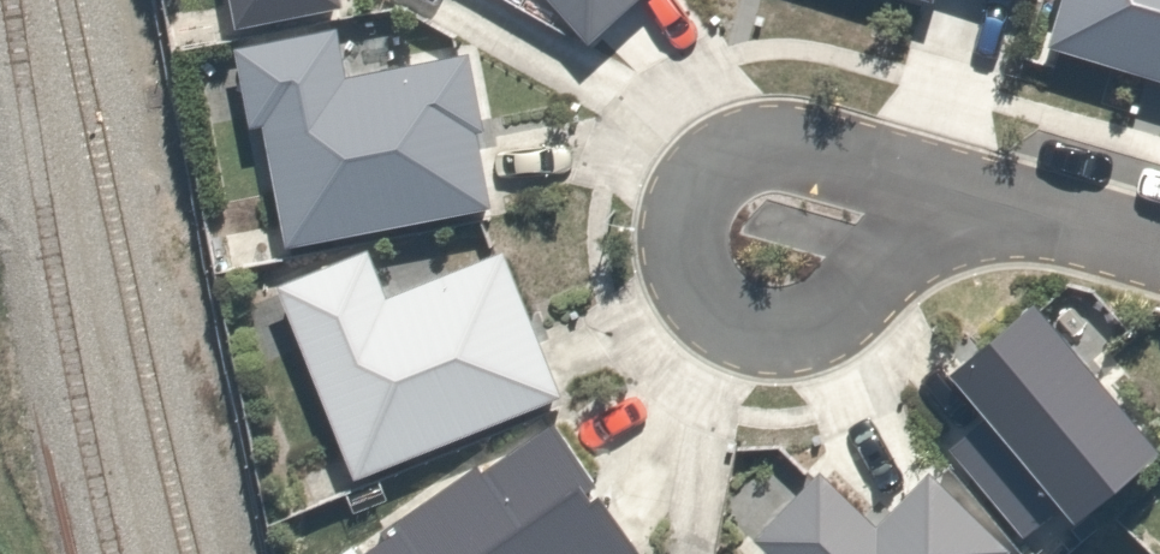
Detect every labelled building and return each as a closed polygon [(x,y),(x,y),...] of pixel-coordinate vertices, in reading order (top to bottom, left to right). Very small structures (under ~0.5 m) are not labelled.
[(235,42),(344,19),(340,0),(226,0),(235,42)] [(637,0),(535,0),(583,51),(637,0)] [(935,10),(938,0),(901,0),(935,10)] [(1069,3),(1053,50),(1159,85),(1159,0),(1060,0),(1069,3)] [(337,36),(234,57),(251,141),(266,133),(292,255),(489,214),(475,147),(490,139),(475,65),(348,90),(337,36)] [(369,259),(277,295),(354,490),(565,406),(506,257),(387,304),(369,259)] [(962,389),(996,431),(961,459),(1025,537),(1050,517),(1076,549),(1159,481),(1159,448),(1053,316),(962,389)] [(556,435),(488,481),(475,475),(391,534),(400,546),(389,553),(637,553),(556,435)] [(927,491),(881,540),(815,480),(754,546),(763,553),(996,553),(927,491)]
